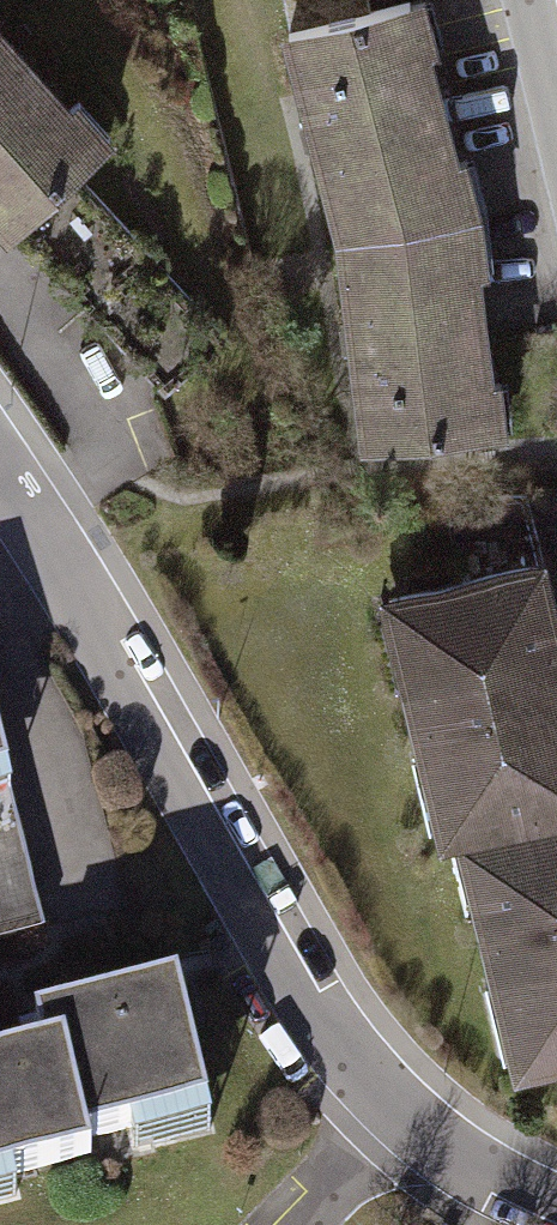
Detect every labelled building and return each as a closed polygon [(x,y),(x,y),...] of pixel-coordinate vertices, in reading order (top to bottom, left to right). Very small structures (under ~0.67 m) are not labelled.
[(279,32),(331,235),(474,214),(416,0),(408,0),(279,32)] [(12,237),(120,140),(0,7),(0,224),(12,237)] [(474,214),(331,235),(356,451),(498,435),(474,214)] [(373,593),(430,845),(453,840),(556,816),(556,638),(538,556),(373,593)] [(8,774),(0,738),(0,775),(8,774)] [(42,946),(27,802),(0,805),(0,951),(42,946)] [(508,1080),(556,1069),(556,816),(453,840),(508,1080)] [(76,1170),(71,1149),(190,1125),(164,1001),(23,1029),(31,1066),(0,1072),(0,1186),(76,1170)]
